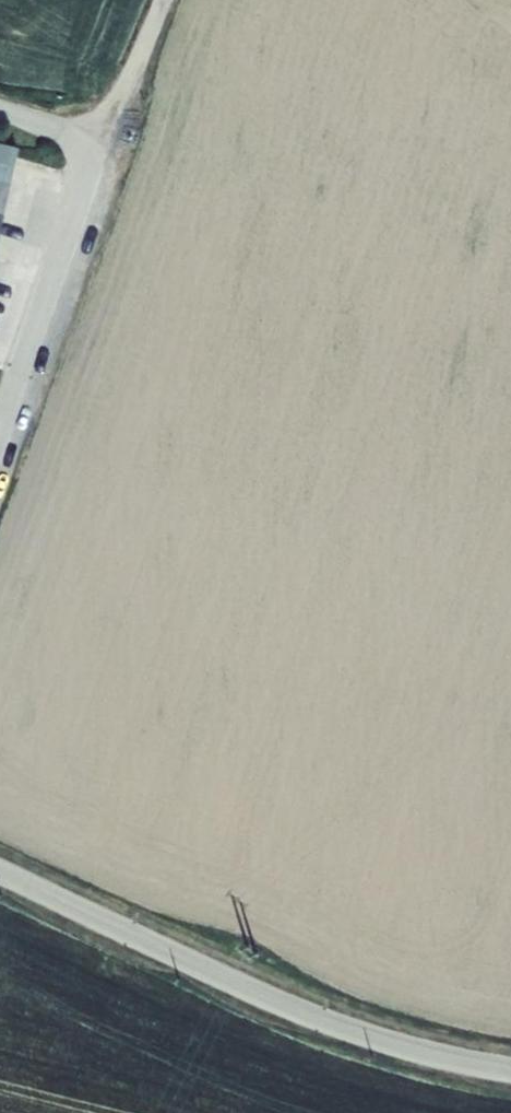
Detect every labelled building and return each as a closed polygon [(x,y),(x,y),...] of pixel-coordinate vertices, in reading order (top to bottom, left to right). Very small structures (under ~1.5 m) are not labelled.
[(0,148),(0,235),(20,153),(0,148)]
